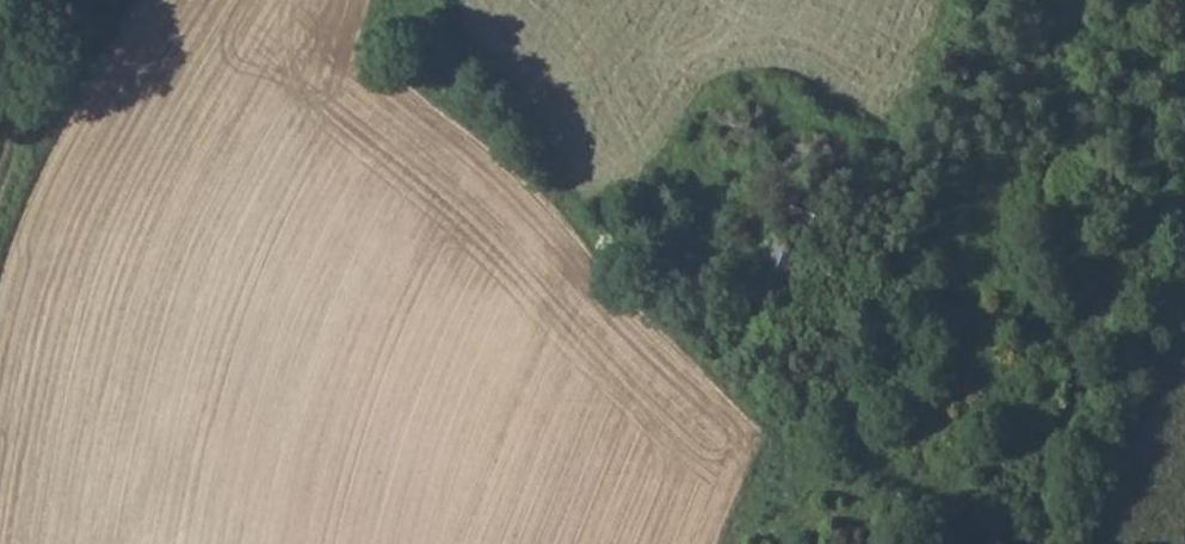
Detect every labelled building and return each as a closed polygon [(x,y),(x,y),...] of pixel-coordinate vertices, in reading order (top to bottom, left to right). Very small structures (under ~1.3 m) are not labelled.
[(803,254),(767,241),(751,288),(784,302),(803,254)]
